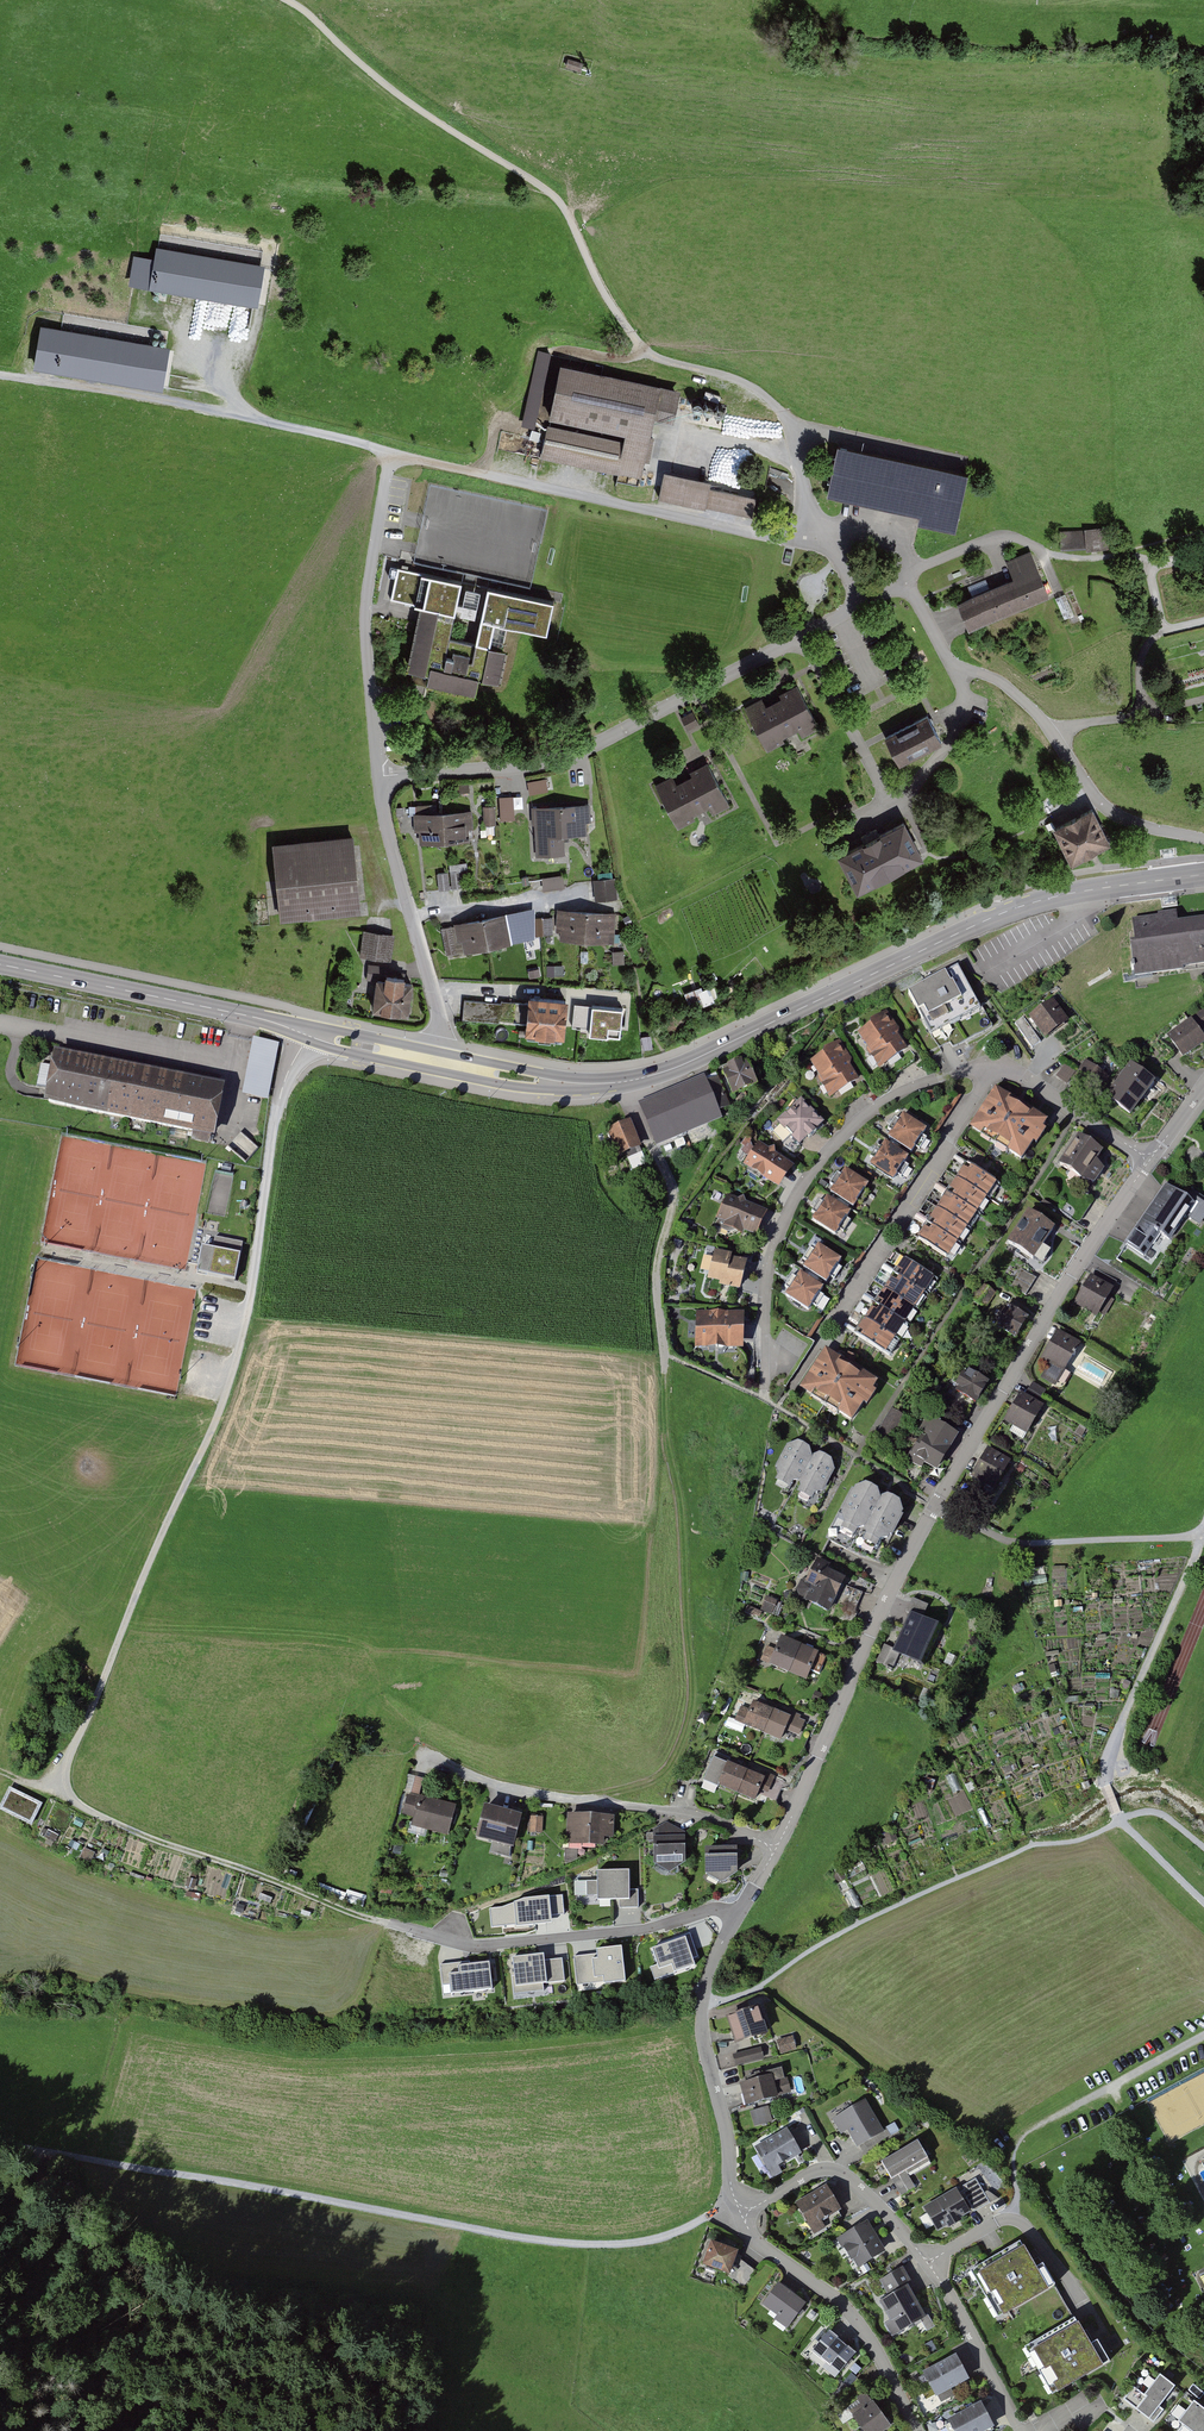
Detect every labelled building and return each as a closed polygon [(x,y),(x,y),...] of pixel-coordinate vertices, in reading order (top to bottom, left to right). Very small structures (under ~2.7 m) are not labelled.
[(565,66),(581,71),(584,62),(568,57),(565,66)] [(265,264),(156,245),(154,257),(149,286),(258,305),(265,264)] [(129,282),(149,286),(154,257),(134,254),(129,282)] [(41,324),(34,366),(163,388),(170,346),(41,324)] [(680,388),(561,362),(549,416),(625,432),(623,441),(547,424),(541,455),(641,477),(654,415),(673,420),(680,388)] [(968,471),(838,443),(827,493),(919,513),(917,521),(955,529),(968,471)] [(711,479),(664,469),(658,496),(706,506),(706,505),(752,515),(756,496),(710,486),(711,479)] [(1084,529),(1060,530),(1061,548),(1086,546),(1086,550),(1112,548),(1111,526),(1084,528),(1084,529)] [(1013,578),(957,600),(968,628),(1049,595),(1031,550),(1006,560),(1013,578)] [(462,581),(398,567),(391,598),(420,604),(406,667),(429,672),(427,681),(475,691),(478,674),(498,678),(505,646),(502,646),(507,622),(547,631),(554,599),(488,584),(475,642),(450,637),(462,581)] [(762,698),(745,706),(768,750),(785,741),(782,736),(798,728),(802,737),(819,728),(796,684),(778,693),(780,697),(766,705),(762,698)] [(692,711),(681,717),(688,730),(699,724),(692,711)] [(928,715),(886,737),(899,764),(942,742),(928,715)] [(673,775),(655,784),(677,827),(695,818),(693,814),(708,806),(713,814),(730,805),(707,762),(689,771),(691,775),(677,782),(673,775)] [(546,778),(527,782),(529,794),(548,790),(546,778)] [(515,819),(513,795),(499,796),(501,820),(515,819)] [(591,821),(590,803),(589,803),(575,804),(531,806),(532,825),(534,825),(536,856),(565,855),(564,835),(588,834),(587,821),(590,821),(591,821)] [(495,805),(483,806),(484,825),(496,824),(495,805)] [(1093,805),(1053,826),(1071,861),(1111,839),(1093,805)] [(472,810),(443,811),(445,842),(469,840),(469,831),(473,831),(472,810)] [(420,843),(445,842),(443,811),(413,813),(414,831),(419,831),(420,843)] [(904,819),(837,854),(857,891),(924,856),(904,819)] [(354,834),(272,842),(280,919),(361,911),(354,834)] [(466,862),(449,864),(452,888),(463,887),(461,870),(467,869),(466,862)] [(448,872),(437,873),(439,890),(450,889),(448,872)] [(564,876),(543,877),(544,889),(564,888),(564,876)] [(615,877),(593,879),(595,900),(617,898),(615,877)] [(560,939),(585,940),(587,910),(557,908),(556,930),(560,931),(560,939)] [(616,912),(587,910),(585,940),(614,942),(616,912)] [(1132,919),(1135,942),(1130,942),(1134,977),(1183,971),(1183,968),(1203,965),(1203,918),(1178,921),(1176,911),(1158,913),(1158,916),(1132,919)] [(512,912),(483,917),(488,947),(513,943),(511,931),(515,930),(512,912)] [(464,952),(488,947),(483,917),(454,923),(454,925),(457,941),(461,940),(464,951),(464,952)] [(552,917),(532,917),(533,935),(553,934),(552,917)] [(454,925),(441,928),(446,954),(464,951),(461,940),(457,941),(454,925)] [(395,934),(363,930),(360,956),(391,960),(395,934)] [(391,963),(390,972),(405,974),(406,964),(391,963)] [(957,966),(908,992),(930,1035),(980,1009),(957,966)] [(405,981),(405,976),(385,973),(385,978),(376,977),(372,1010),(409,1015),(413,982),(405,981)] [(714,1001),(710,985),(687,991),(689,1001),(702,997),(704,1004),(714,1001)] [(568,997),(528,994),(528,1002),(526,1022),(525,1032),(565,1035),(568,997)] [(501,1002),(464,999),(462,1019),(499,1022),(499,1019),(526,1022),(528,1002),(501,1000),(501,1002)] [(1069,1022),(1053,999),(1028,1017),(1045,1040),(1069,1022)] [(623,1005),(590,1001),(590,1005),(587,1028),(586,1033),(620,1037),(623,1005)] [(587,1028),(590,1005),(575,1003),(572,1026),(587,1028)] [(1166,1036),(1183,1059),(1203,1044),(1203,1037),(1200,1032),(1203,1030),(1203,1009),(1166,1036)] [(870,1025),(857,1033),(867,1048),(867,1051),(879,1069),(908,1050),(898,1035),(899,1030),(886,1010),(871,1020),(870,1025)] [(279,1043),(253,1038),(242,1095),(268,1101),(279,1043)] [(823,1053),(809,1061),(818,1076),(818,1080),(829,1098),(832,1097),(859,1080),(850,1065),(852,1059),(839,1039),(824,1049),(823,1053)] [(225,1084),(54,1050),(44,1103),(215,1137),(225,1084)] [(728,1070),(722,1072),(732,1096),(757,1085),(747,1062),(742,1064),(741,1060),(726,1066),(728,1070)] [(1100,1090),(1109,1076),(1086,1060),(1076,1073),(1079,1075),(1100,1090)] [(1155,1081),(1131,1063),(1106,1097),(1131,1115),(1155,1081)] [(1079,1075),(1076,1073),(1064,1065),(1056,1077),(1070,1087),(1079,1075)] [(704,1075),(638,1103),(656,1146),(669,1141),(675,1155),(704,1144),(698,1129),(722,1119),(719,1111),(730,1106),(717,1077),(707,1081),(704,1075)] [(1048,1121),(996,1087),(970,1127),(1021,1161),(1048,1121)] [(824,1124),(801,1098),(776,1121),(799,1146),(824,1124)] [(927,1129),(903,1114),(888,1137),(911,1153),(927,1129)] [(630,1120),(606,1130),(618,1157),(641,1146),(630,1120)] [(1104,1151),(1081,1135),(1060,1164),(1083,1181),(1094,1184),(1105,1170),(1097,1160),(1104,1151)] [(794,1168),(759,1141),(743,1163),(778,1189),(794,1168)] [(909,1157),(885,1142),(870,1165),(893,1180),(909,1157)] [(1099,1160),(1107,1166),(1113,1157),(1105,1151),(1099,1160)] [(997,1183),(966,1163),(956,1178),(987,1198),(997,1183)] [(845,1169),(830,1193),(853,1208),(869,1184),(845,1169)] [(956,1178),(947,1193),(977,1213),(987,1198),(956,1178)] [(1166,1183),(1124,1242),(1144,1256),(1160,1233),(1170,1240),(1187,1216),(1200,1225),(1203,1220),(1203,1203),(1189,1193),(1186,1197),(1166,1183)] [(937,1207),(968,1227),(977,1213),(947,1193),(937,1207)] [(768,1212),(727,1194),(716,1217),(725,1221),(723,1226),(742,1235),(744,1231),(756,1237),(768,1212)] [(851,1212),(828,1197),(812,1220),(835,1235),(851,1212)] [(937,1207),(927,1222),(958,1242),(968,1227),(937,1207)] [(1055,1228),(1029,1210),(1007,1243),(1033,1261),(1055,1228)] [(918,1237),(949,1257),(958,1242),(927,1222),(918,1237)] [(196,1273),(235,1281),(243,1243),(215,1237),(212,1248),(202,1246),(196,1273)] [(842,1260),(818,1244),(803,1268),(826,1283),(842,1260)] [(713,1257),(706,1255),(702,1270),(709,1272),(707,1280),(720,1283),(719,1286),(741,1291),(747,1261),(732,1258),(732,1254),(715,1250),(713,1257)] [(934,1278),(904,1259),(894,1274),(925,1293),(934,1278)] [(1011,1286),(1026,1295),(1036,1278),(1021,1269),(1011,1286)] [(823,1287),(801,1272),(785,1295),(808,1310),(823,1287)] [(894,1274),(884,1288),(915,1308),(925,1293),(894,1274)] [(1114,1288),(1091,1275),(1073,1304),(1097,1318),(1114,1288)] [(875,1303),(905,1323),(915,1308),(899,1298),(894,1294),(884,1288),(875,1303)] [(875,1303),(865,1318),(896,1338),(905,1323),(875,1303)] [(1008,1306),(1005,1310),(1002,1308),(994,1321),(997,1323),(995,1327),(1015,1340),(1029,1318),(1008,1306)] [(744,1313),(696,1312),(695,1347),(743,1348),(744,1313)] [(847,1324),(856,1331),(864,1319),(855,1313),(847,1324)] [(856,1333),(886,1353),(896,1338),(865,1318),(856,1333)] [(1081,1344),(1058,1330),(1041,1359),(1049,1364),(1041,1378),(1056,1387),(1081,1344)] [(826,1348),(799,1388),(852,1422),(878,1383),(826,1348)] [(968,1370),(965,1375),(963,1373),(955,1386),(958,1388),(955,1392),(976,1405),(989,1383),(968,1370)] [(1033,1384),(1030,1391),(1041,1396),(1044,1389),(1033,1384)] [(1044,1406),(1021,1392),(1003,1421),(1027,1435),(1044,1406)] [(891,1408),(877,1433),(893,1441),(906,1417),(891,1408)] [(919,1432),(923,1435),(911,1456),(938,1472),(960,1434),(928,1415),(919,1432)] [(798,1442),(787,1445),(776,1465),(779,1476),(776,1481),(789,1488),(792,1483),(799,1480),(813,1456),(810,1448),(798,1442)] [(988,1448),(971,1477),(994,1491),(1011,1462),(988,1448)] [(819,1454),(813,1456),(799,1480),(801,1487),(798,1493),(811,1499),(814,1494),(824,1491),(835,1470),(831,1460),(819,1454)] [(866,1484),(855,1487),(841,1514),(844,1524),(841,1529),(854,1536),(857,1531),(864,1529),(866,1536),(863,1541),(876,1548),(879,1543),(889,1539),(903,1513),(900,1502),(887,1496),(881,1498),(878,1491),(866,1484)] [(797,1589),(799,1598),(828,1613),(846,1579),(828,1569),(831,1564),(818,1557),(806,1581),(804,1580),(801,1581),(797,1589)] [(773,1613),(777,1599),(767,1596),(763,1609),(773,1613)] [(942,1628),(914,1615),(896,1653),(924,1666),(942,1628)] [(769,1666),(787,1674),(800,1645),(781,1636),(776,1650),(769,1665),(769,1666)] [(819,1653),(800,1645),(787,1674),(806,1682),(819,1653)] [(760,1661),(769,1665),(776,1650),(767,1646),(760,1661)] [(743,1726),(762,1734),(772,1710),(753,1702),(750,1710),(743,1726)] [(734,1722),(743,1726),(750,1710),(741,1706),(734,1722)] [(780,1713),(791,1718),(786,1731),(799,1736),(805,1722),(800,1719),(801,1716),(782,1708),(780,1713)] [(780,1713),(772,1710),(762,1734),(781,1742),(786,1731),(791,1718),(780,1713)] [(722,1770),(715,1767),(709,1782),(717,1786),(716,1790),(750,1803),(755,1790),(766,1794),(773,1778),(763,1774),(761,1779),(724,1764),(722,1770)] [(7,1788),(0,1801),(0,1812),(30,1827),(41,1806),(7,1788)] [(456,1807),(410,1796),(405,1814),(415,1817),(412,1831),(426,1835),(427,1827),(450,1833),(456,1807)] [(522,1816),(484,1806),(476,1839),(513,1849),(522,1816)] [(613,1818),(570,1815),(568,1840),(602,1843),(603,1835),(612,1835),(613,1818)] [(543,1818),(533,1817),(533,1831),(542,1832),(543,1818)] [(655,1830),(653,1830),(653,1866),(656,1866),(670,1874),(685,1865),(685,1833),(667,1822),(655,1830)] [(735,1849),(707,1848),(707,1872),(717,1872),(723,1881),(737,1871),(735,1849)] [(628,1874),(598,1874),(598,1902),(620,1902),(620,1909),(637,1908),(637,1891),(628,1891),(628,1874)] [(260,1899),(271,1903),(277,1887),(265,1883),(260,1899)] [(690,1936),(652,1949),(659,1970),(672,1966),(676,1978),(697,1971),(694,1962),(698,1961),(690,1936)] [(594,1953),(572,1956),(575,1987),(625,1982),(621,1947),(594,1950),(594,1953)] [(542,1957),(512,1961),(515,1990),(566,1984),(563,1960),(542,1963),(542,1957)] [(468,1964),(440,1967),(443,1986),(450,1985),(451,1997),(492,1993),(489,1966),(468,1968),(468,1964)] [(757,2009),(723,2020),(732,2045),(765,2034),(757,2009)] [(791,2037),(775,2042),(779,2055),(795,2050),(791,2037)] [(760,2049),(732,2056),(734,2065),(763,2057),(760,2049)] [(764,2076),(738,2082),(744,2105),(775,2098),(771,2082),(775,2081),(778,2095),(790,2092),(787,2078),(782,2079),(779,2067),(763,2071),(764,2076)] [(865,2102),(842,2115),(853,2135),(858,2144),(881,2131),(865,2102)] [(768,2107),(751,2112),(755,2126),(772,2121),(768,2107)] [(898,2131),(894,2123),(883,2130),(886,2137),(898,2131)] [(758,2146),(770,2169),(799,2153),(786,2131),(758,2146)] [(882,2161),(892,2178),(928,2157),(918,2141),(882,2161)] [(964,2193),(973,2208),(989,2200),(980,2184),(977,2185),(974,2181),(964,2186),(967,2192),(964,2193)] [(827,2188),(799,2203),(812,2224),(820,2219),(823,2220),(829,2217),(829,2214),(838,2208),(827,2188)] [(956,2191),(926,2208),(938,2228),(948,2223),(950,2225),(960,2220),(959,2216),(968,2211),(956,2191)] [(882,2251),(866,2225),(846,2237),(851,2245),(847,2247),(852,2257),(855,2256),(861,2264),(882,2251)] [(738,2250),(710,2240),(701,2264),(729,2274),(738,2250)] [(994,2295),(1005,2313),(1055,2285),(1044,2264),(1036,2268),(1027,2253),(1021,2241),(979,2266),(989,2285),(982,2289),(987,2298),(994,2295)] [(882,2302),(899,2330),(924,2316),(909,2289),(912,2287),(903,2269),(883,2280),(892,2296),(882,2302)] [(805,2304),(778,2284),(763,2303),(790,2322),(805,2304)] [(1074,2317),(1032,2342),(1044,2361),(1037,2366),(1042,2375),(1049,2370),(1060,2391),(1109,2360),(1098,2340),(1090,2345),(1074,2317)] [(854,2354),(829,2332),(814,2350),(827,2363),(824,2367),(835,2376),(854,2354)] [(955,2356),(925,2371),(936,2393),(967,2377),(955,2356)] [(1142,2395),(1131,2387),(1123,2399),(1154,2422),(1161,2412),(1157,2408),(1173,2386),(1157,2375),(1142,2395)] [(867,2394),(848,2407),(864,2430),(879,2430),(888,2424),(867,2394)] [(1191,2401),(1175,2421),(1181,2425),(1176,2430),(1203,2430),(1203,2412),(1191,2401)] [(950,2419),(957,2430),(978,2430),(991,2424),(980,2403),(950,2419)] [(1026,2413),(1030,2421),(1036,2417),(1032,2410),(1026,2413)]
